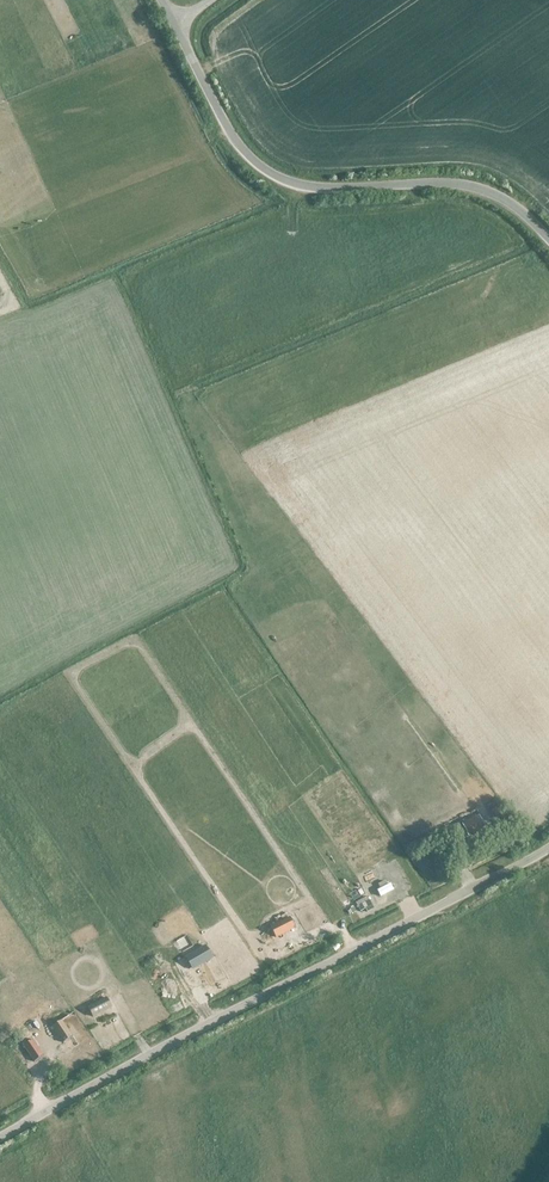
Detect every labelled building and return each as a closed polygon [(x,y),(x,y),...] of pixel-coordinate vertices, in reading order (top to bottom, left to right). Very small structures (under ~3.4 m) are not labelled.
[(480,818),(463,827),(468,837),(485,829),(480,818)] [(380,897),(393,891),(390,884),(387,886),(384,881),(378,885),(381,889),(377,891),(380,897)] [(367,897),(356,903),(360,912),(365,909),(367,912),(374,909),(369,901),(367,897)] [(276,938),(295,929),(289,918),(270,927),(276,938)] [(88,1007),(93,1017),(111,1008),(106,998),(88,1007)] [(72,1037),(61,1021),(52,1027),(63,1043),(72,1037)] [(33,1040),(23,1046),(34,1062),(43,1056),(33,1040)]
